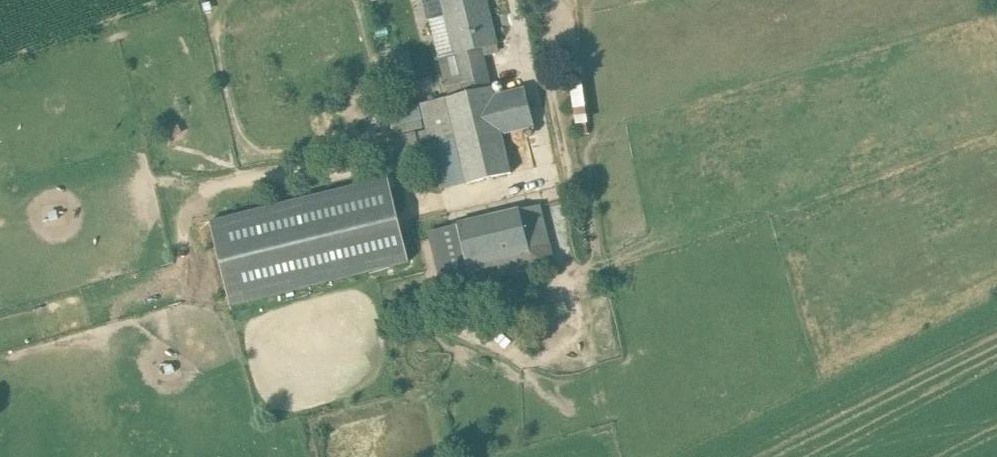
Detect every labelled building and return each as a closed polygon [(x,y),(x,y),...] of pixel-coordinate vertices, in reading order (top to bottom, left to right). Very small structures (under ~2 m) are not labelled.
[(447,16),(431,19),(446,85),(465,81),(468,92),(489,87),(480,48),(496,44),(485,0),(443,0),(447,16)] [(577,81),(567,83),(573,122),(583,120),(577,81)] [(468,92),(446,98),(460,155),(467,184),(511,173),(502,133),(493,97),(494,97),(491,86),(489,87),(468,92)] [(494,97),(493,97),(502,133),(533,125),(525,89),(494,97)] [(431,129),(415,133),(415,134),(399,138),(406,168),(435,161),(460,155),(446,98),(425,103),(431,129)] [(460,155),(435,161),(442,190),(467,184),(460,155)] [(389,178),(210,222),(230,305),(409,261),(389,178)] [(540,204),(520,209),(535,268),(554,264),(540,204)] [(520,209),(458,224),(472,283),(535,268),(520,209)] [(458,224),(432,231),(449,301),(475,294),(472,283),(458,224)]
